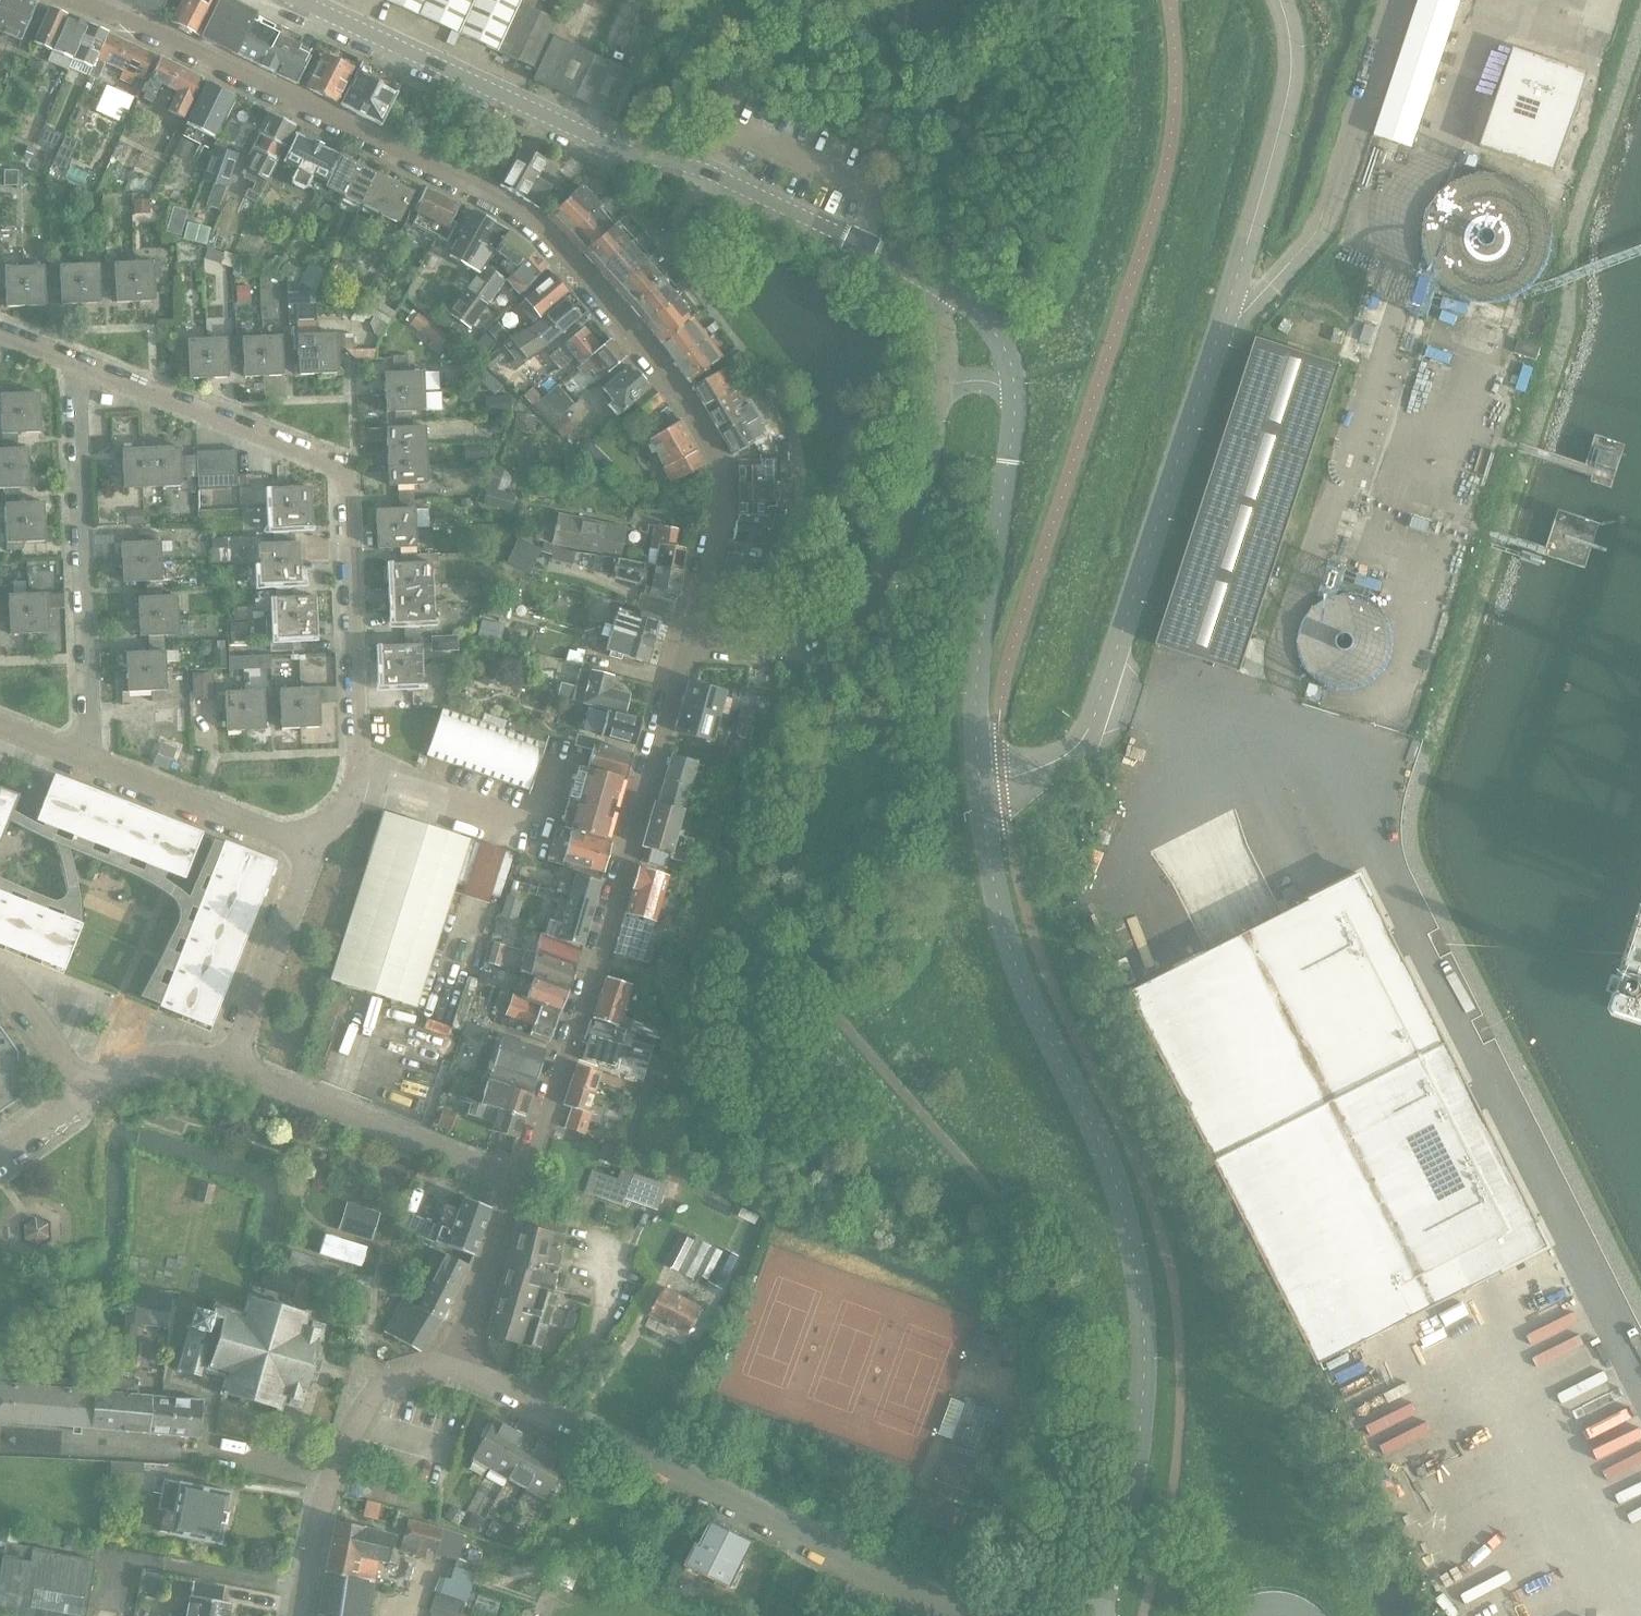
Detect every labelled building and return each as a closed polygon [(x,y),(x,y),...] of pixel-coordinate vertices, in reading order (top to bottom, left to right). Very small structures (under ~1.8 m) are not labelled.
[(37,3),(31,0),(0,0),(0,32),(21,40),(37,3)] [(180,0),(119,0),(159,17),(162,9),(173,15),(180,0)] [(217,0),(182,0),(170,22),(198,36),(217,0)] [(301,39),(222,0),(221,0),(202,38),(297,84),(310,58),(296,50),(301,39)] [(425,0),(387,0),(386,0),(418,15),(425,0)] [(473,0),(425,0),(418,15),(458,33),(473,0)] [(521,0),(473,0),(458,33),(497,51),(519,3),(521,0)] [(552,36),(559,22),(534,10),(538,0),(521,0),(519,3),(497,51),(537,70),(552,36)] [(1374,136),(1411,148),(1460,0),(1419,0),(1374,136)] [(53,51),(69,16),(49,7),(33,42),(53,51)] [(72,60),(88,24),(69,16),(53,51),(49,61),(68,70),(69,67),(72,60)] [(89,76),(108,33),(88,24),(72,60),(69,67),(89,76)] [(114,66),(125,41),(108,33),(89,76),(98,80),(106,62),(114,66)] [(574,99),(594,55),(552,36),(537,70),(532,80),(574,99)] [(126,81),(141,48),(125,41),(114,66),(123,71),(120,79),(126,81)] [(143,79),(154,54),(141,48),(126,81),(131,84),(135,76),(143,79)] [(336,103),(351,72),(352,69),(323,55),(306,88),(336,103)] [(616,118),(636,75),(594,55),(574,99),(616,118)] [(182,118),(202,79),(160,57),(147,85),(145,84),(141,92),(145,94),(143,98),(152,102),(161,84),(178,92),(168,111),(182,118)] [(355,74),(340,105),(381,126),(401,87),(385,79),(359,66),(355,74)] [(213,138),(234,95),(208,82),(186,124),(188,125),(183,135),(191,140),(196,129),(213,138)] [(283,150),(295,125),(270,113),(258,136),(283,150)] [(58,148),(63,136),(44,128),(37,144),(56,152),(58,148)] [(326,182),(340,156),(322,147),(322,146),(314,142),(314,143),(296,134),(283,161),(297,168),(291,180),(293,186),(302,190),(308,188),(313,176),(326,182)] [(276,164),(283,150),(258,136),(251,150),(276,164)] [(65,137),(59,153),(70,158),(77,142),(65,137)] [(218,209),(237,155),(215,148),(205,178),(215,181),(206,205),(218,209)] [(537,179),(546,163),(522,148),(500,186),(539,208),(551,187),(537,179)] [(256,203),(276,164),(251,150),(249,155),(253,157),(243,177),(255,183),(251,191),(248,189),(244,197),(256,203)] [(343,196),(359,164),(341,155),(340,156),(326,182),(320,195),(339,204),(343,196)] [(361,205),(377,173),(359,164),(343,196),(361,205)] [(18,186),(18,170),(5,170),(4,186),(18,186)] [(379,214),(395,182),(377,173),(361,205),(379,214)] [(1549,249),(1546,190),(1502,174),(1444,176),(1425,229),(1427,270),(1416,300),(1417,311),(1429,311),(1438,286),(1478,301),(1531,298),(1549,249)] [(398,224),(413,192),(395,182),(379,214),(398,224)] [(568,236),(599,206),(580,187),(548,217),(568,236)] [(453,220),(460,205),(425,188),(414,211),(418,213),(412,224),(448,242),(458,223),(453,220)] [(134,200),(134,214),(150,214),(150,200),(134,200)] [(583,253),(616,224),(599,206),(568,236),(583,253)] [(173,207),(166,232),(175,235),(181,237),(188,212),(173,207)] [(494,252),(509,231),(474,211),(449,257),(478,273),(479,273),(485,265),(494,252)] [(354,247),(367,221),(356,215),(342,241),(354,247)] [(206,245),(211,229),(189,223),(184,239),(206,245)] [(599,271),(632,243),(616,224),(583,253),(599,271)] [(547,266),(525,242),(509,231),(494,252),(508,261),(503,269),(521,290),(547,266)] [(217,234),(214,249),(231,253),(234,238),(217,234)] [(615,289),(648,260),(632,243),(599,271),(615,289)] [(233,259),(224,255),(208,249),(204,259),(233,268),(234,265),(233,259)] [(100,303),(99,279),(107,279),(107,255),(98,255),(98,264),(80,265),(81,304),(100,303)] [(136,302),(135,263),(115,263),(115,255),(107,255),(107,279),(115,279),(116,302),(136,302)] [(630,306),(663,277),(648,260),(615,289),(630,306)] [(155,301),(154,277),(162,277),(161,261),(135,263),(136,302),(155,301)] [(296,283),(301,275),(303,272),(286,263),(280,274),(296,283)] [(317,292),(327,271),(311,264),(301,284),(317,292)] [(80,265),(52,266),(52,281),(60,281),(61,305),(81,304),(80,265)] [(247,265),(234,265),(234,275),(247,275),(247,265)] [(487,305),(506,279),(485,265),(479,273),(478,273),(465,290),(487,305)] [(52,266),(25,267),(26,306),(45,305),(44,282),(52,281),(52,266)] [(25,267),(0,268),(0,283),(5,283),(6,307),(26,306),(25,267)] [(540,318),(569,293),(553,275),(524,300),(540,318)] [(644,323),(678,296),(663,277),(630,306),(644,323)] [(288,281),(287,281),(288,304),(289,304),(298,304),(298,320),(314,319),(313,303),(316,303),(315,294),(288,281)] [(250,286),(237,286),(237,301),(250,301),(250,286)] [(470,328),(487,305),(465,290),(449,313),(441,325),(447,330),(456,318),(470,328)] [(542,349),(586,313),(571,295),(531,328),(527,330),(542,349)] [(659,343),(693,314),(678,296),(644,323),(659,343)] [(395,311),(373,298),(365,311),(388,324),(395,311)] [(1519,307),(1508,303),(1503,317),(1514,321),(1519,307)] [(418,314),(410,325),(438,347),(447,336),(418,314)] [(675,363),(707,339),(692,318),(659,343),(675,363)] [(237,321),(237,333),(261,333),(261,321),(237,321)] [(318,374),(317,335),(297,335),(297,327),(289,328),(290,351),(298,351),(299,375),(318,374)] [(283,375),(282,351),(290,351),(289,328),(281,328),(281,336),(262,337),(263,376),(283,375)] [(581,364),(600,347),(584,328),(549,357),(560,371),(575,358),(581,364)] [(209,378),(208,339),(206,339),(205,330),(187,331),(188,340),(180,340),(180,356),(188,355),(189,379),(209,378)] [(542,349),(527,330),(510,338),(511,339),(503,344),(515,359),(509,364),(515,371),(542,349)] [(337,349),(346,349),(353,349),(353,333),(317,335),(318,374),(338,373),(337,349)] [(263,376),(262,337),(235,338),(236,353),(243,353),(244,377),(263,376)] [(228,378),(227,354),(236,353),(235,338),(208,339),(209,378),(228,378)] [(1340,366),(1258,339),(1257,338),(1156,645),(1239,672),(1340,366)] [(626,358),(610,339),(600,347),(581,364),(577,368),(584,377),(591,371),(599,381),(626,358)] [(690,383),(722,358),(707,339),(675,363),(690,383)] [(479,341),(470,353),(479,360),(488,348),(479,341)] [(491,370),(503,358),(497,351),(483,362),(491,370)] [(466,382),(479,368),(464,356),(453,370),(466,382)] [(424,393),(423,372),(408,372),(408,364),(394,365),(394,373),(384,373),(385,394),(424,393)] [(634,402),(649,389),(630,366),(603,389),(613,401),(608,405),(617,416),(634,402)] [(749,401),(734,375),(732,376),(726,367),(712,375),(726,398),(733,410),(749,401)] [(483,369),(476,376),(487,387),(494,380),(483,369)] [(726,398),(712,375),(692,386),(706,410),(726,398)] [(39,393),(15,394),(15,386),(0,386),(0,396),(1,414),(40,413),(39,393)] [(542,398),(533,388),(525,395),(534,405),(542,398)] [(646,416),(663,401),(651,388),(649,389),(634,402),(646,416)] [(425,411),(424,393),(385,394),(386,412),(388,412),(388,420),(410,419),(410,411),(425,411)] [(739,421),(733,410),(726,398),(706,410),(720,433),(739,421)] [(763,424),(749,401),(733,410),(739,421),(753,444),(763,438),(760,433),(764,430),(761,426),(763,424)] [(41,432),(40,413),(1,414),(2,442),(17,441),(17,433),(41,432)] [(533,442),(536,418),(515,416),(512,439),(533,442)] [(573,430),(562,417),(553,425),(564,437),(573,430)] [(426,447),(426,426),(411,427),(410,419),(388,420),(388,428),(387,428),(387,448),(426,447)] [(693,445),(680,420),(649,439),(661,461),(693,445)] [(753,444),(739,421),(720,433),(733,455),(753,444)] [(1606,439),(1597,465),(1617,472),(1626,445),(1606,439)] [(27,448),(18,448),(17,441),(2,442),(2,449),(0,449),(0,469),(28,469),(27,448)] [(588,441),(578,451),(585,458),(595,448),(588,441)] [(705,467),(693,445),(661,461),(672,482),(705,467)] [(488,446),(464,447),(465,462),(488,460),(488,446)] [(189,478),(189,456),(180,457),(180,447),(160,448),(161,487),(181,486),(181,478),(189,478)] [(427,466),(426,447),(387,448),(388,468),(427,466)] [(161,487),(160,448),(141,449),(142,488),(161,487)] [(142,488),(141,449),(122,449),(122,459),(114,459),(115,474),(123,474),(123,488),(142,488)] [(223,477),(222,449),(209,450),(210,477),(223,477)] [(237,477),(236,449),(222,449),(223,477),(237,477)] [(210,477),(209,450),(196,450),(196,456),(189,456),(189,478),(210,477)] [(779,483),(778,455),(759,456),(760,460),(738,461),(739,484),(779,483)] [(428,484),(427,466),(388,468),(389,486),(398,485),(399,501),(414,500),(414,485),(428,484)] [(28,469),(0,469),(0,488),(4,488),(4,497),(20,496),(19,488),(29,487),(28,469)] [(496,491),(504,472),(495,469),(487,488),(496,491)] [(311,508),(310,487),(287,488),(286,480),(271,481),(272,509),(311,508)] [(780,502),(779,483),(739,484),(739,503),(780,502)] [(511,514),(515,497),(487,490),(483,507),(511,514)] [(45,523),(44,502),(20,503),(20,496),(4,497),(5,524),(45,523)] [(469,499),(460,500),(460,508),(469,508),(469,499)] [(415,528),(414,500),(399,501),(399,509),(376,510),(377,529),(415,528)] [(312,526),(311,508),(272,509),(273,535),(289,535),(288,527),(312,526)] [(142,511),(125,512),(125,525),(143,524),(142,511)] [(620,558),(626,528),(559,514),(553,544),(620,558)] [(45,541),(45,523),(5,524),(6,551),(22,550),(22,542),(45,541)] [(683,572),(687,549),(676,546),(679,529),(663,526),(663,527),(654,525),(650,548),(658,550),(655,566),(683,572)] [(416,556),(415,528),(377,529),(377,549),(401,548),(402,556),(416,556)] [(161,562),(160,534),(145,534),(145,542),(121,543),(122,564),(161,562)] [(299,563),(298,542),(289,543),(289,535),(273,535),(273,543),(259,544),(260,564),(299,563)] [(226,539),(211,540),(213,563),(230,562),(230,548),(227,548),(226,539)] [(518,541),(507,564),(530,574),(540,551),(518,541)] [(543,541),(541,549),(552,553),(550,560),(573,565),(576,553),(543,541)] [(728,554),(724,574),(735,576),(739,557),(728,554)] [(432,582),(431,563),(439,562),(439,555),(416,556),(402,556),(402,564),(392,564),(393,584),(432,582)] [(612,577),(645,586),(643,594),(649,596),(651,588),(655,566),(603,556),(600,572),(613,574),(612,577)] [(162,589),(161,562),(122,564),(123,582),(147,581),(147,590),(162,589)] [(300,581),(299,563),(260,564),(261,583),(276,582),(276,590),(291,590),(291,582),(300,581)] [(679,596),(683,572),(655,566),(651,588),(649,596),(663,600),(665,592),(679,596)] [(505,595),(512,577),(502,574),(495,591),(505,595)] [(433,602),(432,582),(393,584),(394,603),(433,602)] [(178,616),(177,596),(163,596),(162,589),(147,590),(147,597),(138,598),(139,618),(178,616)] [(316,617),(315,597),(291,598),(291,590),(276,590),(277,618),(316,617)] [(64,593),(27,595),(29,634),(49,633),(48,609),(65,608),(64,593)] [(29,634),(27,595),(0,596),(1,611),(9,611),(10,634),(29,634)] [(506,620),(512,601),(493,595),(487,614),(506,620)] [(434,621),(433,602),(394,603),(395,622),(404,622),(405,630),(420,630),(419,621),(434,621)] [(252,618),(251,607),(234,609),(235,619),(252,618)] [(653,643),(659,623),(658,623),(659,618),(640,612),(639,616),(617,609),(611,631),(653,643)] [(179,635),(178,616),(139,618),(140,637),(149,636),(149,644),(165,644),(164,636),(179,635)] [(277,631),(270,631),(271,646),(293,645),(293,637),(317,636),(316,617),(277,618),(277,631)] [(246,624),(230,625),(230,643),(247,642),(246,624)] [(495,642),(498,632),(483,627),(480,637),(495,642)] [(653,643),(611,631),(605,651),(610,653),(609,657),(620,660),(621,656),(647,664),(653,643)] [(457,636),(431,636),(431,651),(457,650),(457,636)] [(421,665),(420,637),(405,638),(405,645),(382,646),(382,666),(421,665)] [(1364,684),(1366,642),(1338,641),(1337,665),(1329,664),(1329,682),(1364,684)] [(166,671),(165,644),(149,644),(150,652),(126,653),(127,672),(166,671)] [(202,644),(199,648),(199,653),(203,656),(208,656),(211,653),(211,647),(208,644),(202,644)] [(218,650),(214,651),(215,667),(227,666),(226,650),(225,650),(218,650)] [(231,667),(272,666),(272,654),(230,655),(231,667)] [(423,692),(421,665),(382,666),(383,685),(407,684),(407,692),(423,692)] [(625,715),(629,695),(618,692),(620,687),(611,684),(612,677),(580,669),(576,687),(561,683),(558,697),(608,710),(625,715)] [(167,701),(166,671),(127,672),(128,692),(151,691),(152,702),(167,701)] [(194,695),(213,695),(213,671),(194,671),(194,695)] [(717,717),(724,692),(688,682),(681,707),(717,717)] [(320,727),(319,703),(327,703),(327,688),(299,689),(300,728),(320,727)] [(300,728),(299,689),(271,690),(272,705),(280,705),(281,729),(300,728)] [(265,729),(265,706),(272,705),(271,690),(244,691),(246,730),(265,729)] [(246,730),(244,691),(217,692),(217,707),(225,707),(226,731),(246,730)] [(711,742),(717,717),(681,707),(675,732),(711,742)] [(749,725),(753,711),(740,707),(737,722),(749,725)] [(530,790),(546,745),(480,723),(483,713),(470,709),(468,718),(442,710),(430,745),(425,744),(422,752),(427,754),(427,755),(530,790)] [(635,745),(642,720),(625,715),(608,710),(601,736),(635,745)] [(627,780),(633,754),(594,744),(596,740),(577,735),(575,746),(593,751),(588,771),(621,779),(627,780)] [(740,759),(744,744),(732,740),(728,755),(740,759)] [(160,745),(151,764),(168,771),(176,751),(160,745)] [(684,839),(705,764),(672,755),(658,805),(655,804),(645,838),(648,839),(646,848),(651,850),(647,863),(666,868),(669,858),(685,863),(691,840),(684,839)] [(604,839),(616,795),(621,779),(588,771),(578,768),(562,822),(566,823),(565,828),(604,839)] [(52,777),(51,780),(35,821),(184,880),(201,836),(52,777)] [(11,810),(17,796),(0,790),(0,839),(9,815),(11,810)] [(416,1007),(470,839),(385,812),(331,980),(416,1007)] [(1308,825),(1211,866),(1226,904),(1323,863),(1308,825)] [(604,873),(612,843),(571,832),(563,862),(604,873)] [(209,1024),(259,897),(272,864),(222,844),(159,1005),(209,1024)] [(655,918),(667,878),(639,869),(627,910),(655,918)] [(594,904),(601,881),(576,874),(573,886),(560,882),(557,893),(570,896),(594,904)] [(1361,875),(1128,993),(1318,1366),(1550,1248),(1361,875)] [(0,892),(0,942),(65,968),(83,924),(0,892)] [(517,918),(522,897),(508,894),(503,915),(517,918)] [(586,931),(594,904),(570,896),(562,924),(586,931)] [(655,918),(627,910),(614,954),(647,963),(651,949),(646,948),(655,918)] [(582,947),(586,931),(562,924),(549,920),(544,935),(582,947)] [(502,937),(506,924),(497,922),(493,934),(502,937)] [(576,968),(582,947),(544,935),(540,934),(535,956),(576,968)] [(499,966),(505,947),(494,943),(488,962),(499,966)] [(526,953),(520,972),(531,976),(535,977),(569,989),(576,968),(535,956),(526,953)] [(560,1014),(569,989),(535,977),(525,1001),(539,1006),(560,1014)] [(620,1016),(631,985),(607,977),(593,1019),(630,1031),(634,1020),(620,1016)] [(324,1070),(349,992),(327,985),(303,1060),(324,1070)] [(532,1025),(539,1006),(525,1001),(501,991),(493,1011),(532,1025)] [(549,1042),(560,1014),(539,1006),(532,1025),(529,1035),(549,1042)] [(614,1070),(625,1031),(592,1020),(585,1040),(588,1041),(582,1060),(614,1070)] [(655,1040),(658,1031),(633,1023),(630,1032),(655,1040)] [(19,1099),(21,1097),(22,1096),(23,1094),(23,1092),(23,1091),(22,1060),(18,1060),(18,1054),(18,1052),(17,1051),(0,1027),(0,1113),(19,1099)] [(634,1034),(628,1032),(625,1041),(632,1042),(634,1034)] [(654,1041),(635,1035),(631,1047),(649,1053),(650,1053),(654,1041)] [(532,1095),(545,1051),(501,1038),(488,1081),(532,1095)] [(631,1047),(627,1059),(646,1065),(650,1053),(649,1053),(631,1047)] [(593,1092),(600,1072),(577,1065),(571,1085),(593,1092)] [(459,1073),(449,1070),(446,1079),(456,1082),(459,1073)] [(524,1118),(532,1095),(488,1081),(481,1103),(524,1118)] [(593,1138),(603,1109),(589,1105),(593,1092),(571,1085),(564,1105),(572,1108),(566,1128),(593,1138)] [(518,1138),(524,1118),(481,1103),(479,1103),(475,1117),(494,1123),(492,1131),(518,1138)] [(620,1106),(618,1114),(626,1117),(629,1108),(620,1106)] [(456,1116),(442,1112),(437,1127),(452,1131),(456,1116)] [(602,1147),(597,1162),(607,1166),(612,1150),(602,1147)] [(657,1209),(664,1186),(621,1171),(618,1180),(593,1172),(586,1193),(622,1205),(625,1198),(657,1209)] [(211,1205),(215,1186),(200,1182),(195,1202),(211,1205)] [(430,1242),(437,1226),(416,1217),(423,1199),(410,1194),(398,1227),(406,1230),(406,1232),(430,1242)] [(454,1226),(452,1231),(441,1227),(435,1242),(447,1247),(474,1256),(492,1208),(464,1198),(460,1210),(445,1205),(440,1219),(447,1222),(446,1224),(454,1226)] [(371,1239),(380,1211),(347,1201),(339,1229),(371,1239)] [(553,1293),(569,1216),(569,1215),(524,1204),(486,1334),(539,1349),(556,1294),(553,1293)] [(755,1224),(758,1217),(743,1210),(740,1216),(755,1224)] [(48,1237),(47,1225),(35,1219),(24,1226),(25,1239),(37,1245),(48,1237)] [(725,1252),(697,1238),(695,1241),(683,1234),(666,1265),(695,1280),(697,1274),(722,1288),(738,1257),(725,1250),(725,1252)] [(361,1269),(367,1249),(325,1235),(319,1255),(361,1269)] [(339,1266),(292,1251),(288,1265),(335,1280),(339,1266)] [(455,1293),(469,1266),(446,1255),(432,1281),(455,1293)] [(265,1268),(259,1288),(291,1297),(297,1278),(297,1277),(265,1268)] [(562,1275),(558,1287),(567,1289),(570,1278),(562,1275)] [(441,1320),(455,1293),(432,1281),(418,1307),(441,1320)] [(127,1288),(121,1343),(134,1344),(136,1326),(142,1327),(144,1308),(170,1312),(172,1293),(127,1288)] [(690,1335),(705,1308),(666,1288),(651,1315),(690,1335)] [(420,1353),(441,1320),(418,1307),(403,1298),(403,1299),(390,1291),(381,1307),(394,1315),(384,1332),(420,1353)] [(313,1358),(322,1326),(305,1321),(306,1315),(308,1316),(309,1314),(307,1314),(307,1311),(305,1311),(305,1313),(250,1297),(251,1295),(249,1295),(249,1297),(246,1296),(246,1298),(248,1299),(245,1310),(216,1301),(212,1313),(198,1308),(195,1304),(192,1305),(195,1310),(190,1324),(186,1327),(187,1329),(191,1328),(179,1371),(206,1379),(207,1375),(225,1380),(222,1391),(219,1390),(219,1392),(221,1393),(220,1395),(222,1396),(223,1394),(277,1409),(277,1411),(279,1412),(279,1410),(282,1410),(282,1408),(280,1408),(281,1402),(299,1407),(308,1375),(313,1376),(318,1360),(313,1358)] [(570,1311),(565,1328),(576,1331),(581,1315),(570,1311)] [(157,1397),(133,1395),(134,1381),(114,1379),(113,1384),(0,1374),(0,1421),(153,1434),(157,1397)] [(200,1438),(203,1401),(157,1397),(153,1434),(200,1438)] [(490,1469),(512,1429),(502,1423),(501,1426),(493,1421),(490,1427),(487,1425),(480,1437),(483,1439),(472,1459),(490,1469)] [(508,1479),(529,1441),(521,1437),(523,1435),(512,1429),(490,1469),(508,1479)] [(525,1489),(547,1449),(537,1443),(536,1445),(529,1441),(508,1479),(525,1489)] [(557,1480),(564,1468),(561,1467),(564,1461),(556,1457),(558,1454),(547,1449),(525,1489),(544,1499),(555,1479),(557,1480)] [(143,1486),(143,1465),(113,1465),(113,1485),(143,1486)] [(221,1544),(230,1493),(165,1480),(159,1509),(175,1512),(171,1535),(221,1544)] [(388,1563),(396,1537),(365,1529),(365,1527),(336,1521),(326,1572),(374,1581),(378,1559),(388,1563)] [(456,1559),(463,1538),(408,1521),(398,1553),(425,1561),(428,1553),(456,1559)] [(737,1562),(749,1539),(738,1534),(739,1534),(725,1527),(725,1528),(712,1521),(700,1544),(697,1543),(686,1566),(733,1589),(744,1566),(737,1562)] [(94,1561),(53,1554),(53,1552),(34,1549),(34,1548),(5,1543),(0,1573),(0,1615),(84,1615),(94,1561)] [(464,1600),(474,1574),(455,1567),(454,1569),(449,1567),(445,1579),(439,1577),(434,1591),(436,1592),(447,1595),(464,1600)] [(374,1581),(326,1572),(319,1615),(369,1615),(374,1581)] [(231,1603),(222,1602),(225,1588),(193,1582),(186,1615),(229,1615),(231,1603)] [(464,1600),(447,1595),(436,1592),(431,1610),(435,1611),(434,1615),(458,1615),(464,1600)]
